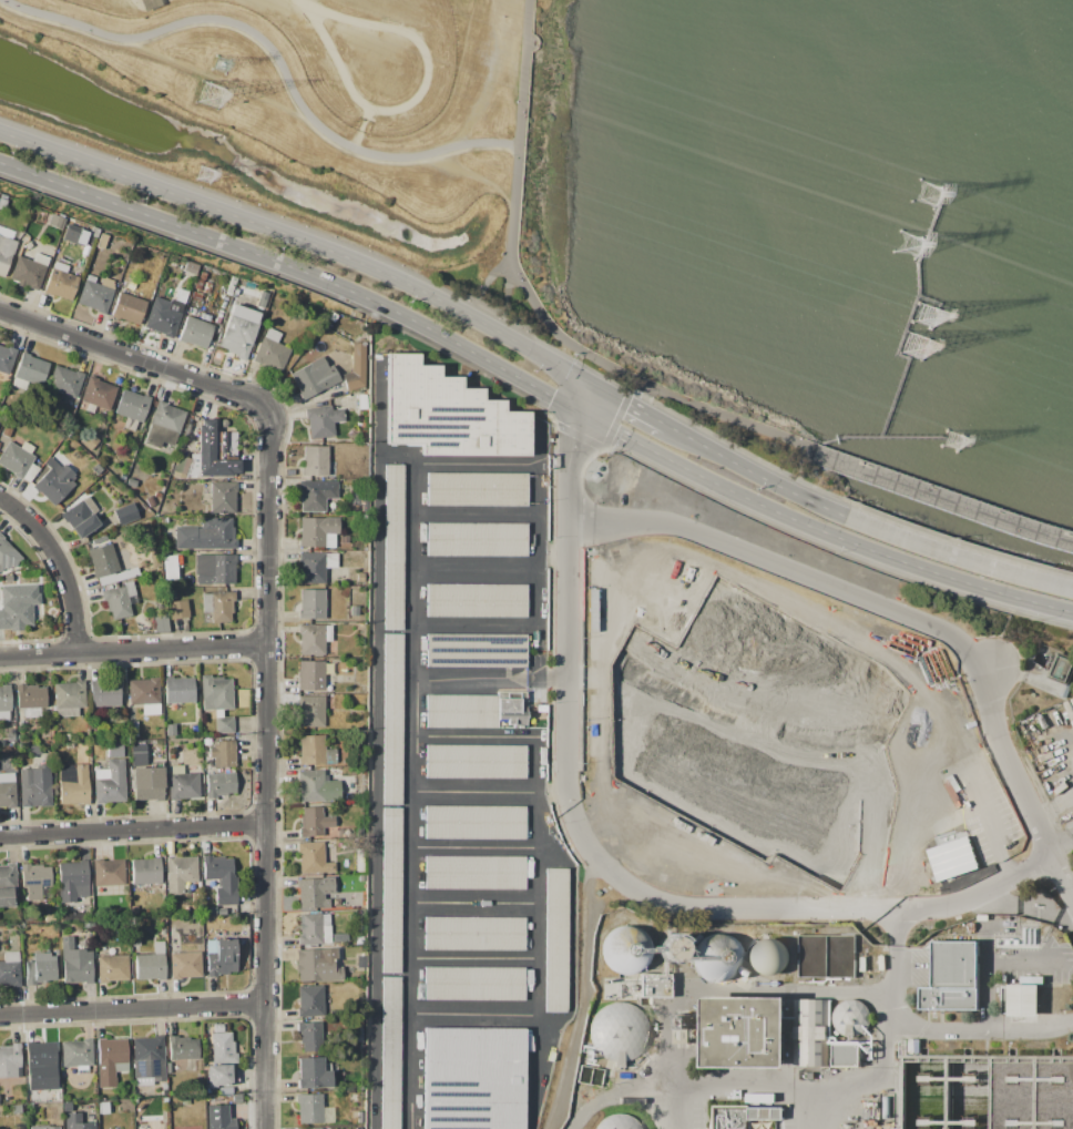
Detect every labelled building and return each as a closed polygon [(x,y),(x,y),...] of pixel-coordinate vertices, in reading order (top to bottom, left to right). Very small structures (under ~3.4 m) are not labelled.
[(3,277),(0,276),(0,236),(17,242),(3,277)] [(11,279),(18,256),(47,266),(38,291),(29,288),(30,286),(24,284),(23,287),(18,285),(19,282),(11,279)] [(53,267),(53,268),(55,262),(69,266),(67,273),(80,277),(71,302),(43,293),(53,267)] [(78,303),(85,279),(114,289),(105,315),(96,312),(98,311),(78,303)] [(120,292),(146,301),(139,325),(111,315),(120,292)] [(153,303),(181,314),(172,338),(163,335),(164,334),(144,326),(153,303)] [(234,304),(260,314),(257,322),(258,322),(245,360),(237,358),(238,355),(226,350),(227,349),(218,346),(234,304)] [(187,316),(214,325),(205,348),(186,342),(186,343),(178,340),(187,316)] [(253,360),(268,327),(282,334),(277,344),(290,349),(280,373),(253,360)] [(352,372),(352,342),(366,342),(365,387),(347,391),(343,375),(352,372)] [(7,376),(0,373),(0,345),(8,348),(8,346),(17,349),(7,376)] [(41,386),(28,382),(24,389),(11,385),(23,352),(30,355),(29,356),(49,364),(41,386)] [(529,455),(420,455),(421,444),(386,444),(386,354),(418,354),(418,366),(439,366),(439,378),(462,378),(462,388),(482,388),(482,401),(505,401),(505,411),(529,411),(529,455)] [(290,374),(310,363),(310,362),(321,356),(328,367),(333,365),(341,380),(325,389),(325,388),(303,400),(299,394),(300,393),(290,374)] [(47,388),(54,365),(74,373),(75,370),(84,374),(75,399),(47,388)] [(81,400),(90,376),(99,379),(98,382),(116,388),(109,410),(81,400)] [(114,414),(123,389),(143,397),(143,395),(151,397),(142,423),(114,414)] [(144,443),(159,400),(166,404),(166,405),(186,411),(174,447),(161,441),(159,448),(144,443)] [(310,439),(307,408),(331,406),(331,410),(343,409),(345,421),(334,423),(335,437),(310,439)] [(198,477),(198,419),(215,419),(215,433),(237,433),(237,459),(239,459),(239,474),(232,474),(232,477),(198,477)] [(93,454),(101,441),(84,430),(76,443),(93,454)] [(22,478),(0,465),(0,455),(9,440),(34,456),(22,478)] [(302,476),(302,467),(304,467),(304,447),(328,447),(328,476),(302,476)] [(183,479),(190,458),(177,454),(170,474),(183,479)] [(53,507),(38,491),(37,492),(31,488),(50,468),(44,462),(50,457),(60,467),(63,464),(76,477),(71,482),(74,485),(53,507)] [(384,630),(385,466),(402,466),(402,630),(384,630)] [(427,472),(527,474),(527,506),(427,506),(427,472)] [(300,511),(300,490),(299,490),(299,481),(337,481),(337,498),(326,498),(326,511),(300,511)] [(211,513),(211,482),(237,482),(237,492),(235,492),(235,513),(211,513)] [(76,539),(70,530),(72,529),(68,521),(65,523),(60,515),(86,496),(103,519),(98,522),(99,525),(76,539)] [(113,511),(132,504),(139,519),(120,527),(113,511)] [(300,517),(339,518),(339,535),(336,535),(336,547),(300,547),(300,517)] [(174,549),(175,527),(196,527),(196,528),(202,528),(202,518),(232,518),(232,527),(234,527),(234,539),(236,539),(236,549),(174,549)] [(427,523),(527,523),(527,557),(426,557),(427,523)] [(1,571),(0,569),(0,532),(4,537),(3,539),(23,557),(13,568),(11,567),(8,570),(4,567),(1,571)] [(111,543),(119,570),(95,578),(86,550),(111,543)] [(300,584),(300,552),(325,552),(325,584),(300,584)] [(196,584),(196,555),(234,555),(234,584),(196,584)] [(132,581),(136,603),(129,606),(131,616),(112,619),(111,612),(109,612),(106,601),(103,601),(101,591),(124,586),(124,582),(132,581)] [(426,583),(527,583),(525,617),(426,617),(426,583)] [(33,627),(13,627),(13,629),(2,629),(1,587),(18,586),(18,602),(32,602),(33,627)] [(325,589),(325,618),(299,618),(299,589),(325,589)] [(235,591),(235,601),(232,601),(233,613),(231,613),(231,622),(211,623),(211,612),(203,612),(202,592),(235,591)] [(186,600),(188,618),(170,620),(168,601),(186,600)] [(153,617),(167,616),(168,632),(154,632),(153,617)] [(300,625),(331,625),(331,641),(325,641),(325,655),(300,655),(300,625)] [(381,804),(382,633),(401,633),(401,804),(381,804)] [(426,633),(527,634),(527,668),(426,668),(426,633)] [(299,661),(324,661),(324,691),(299,691),(299,661)] [(231,679),(233,709),(202,711),(201,677),(211,675),(211,678),(222,678),(223,680),(231,679)] [(194,678),(194,702),(165,703),(164,677),(173,677),(173,678),(194,678)] [(129,680),(149,680),(149,678),(159,678),(160,714),(143,715),(142,706),(130,706),(129,680)] [(91,706),(90,681),(98,680),(98,682),(119,681),(120,705),(91,706)] [(54,683),(74,683),(74,681),(84,681),(85,708),(79,708),(79,715),(55,716),(54,683)] [(9,719),(0,719),(0,687),(1,686),(1,684),(9,684),(10,710),(8,710),(9,719)] [(17,709),(17,685),(25,684),(25,686),(37,685),(37,686),(37,689),(45,688),(47,708),(39,708),(40,718),(23,718),(23,709),(17,709)] [(426,694),(497,694),(497,692),(525,692),(525,705),(546,705),(546,729),(426,729),(426,694)] [(324,695),(325,726),(300,726),(299,696),(324,695)] [(215,718),(233,716),(234,733),(216,733),(215,718)] [(165,724),(174,724),(174,735),(166,736),(165,724)] [(7,741),(6,732),(13,732),(14,740),(7,741)] [(299,735),(325,735),(326,750),(336,750),(337,764),(300,764),(299,735)] [(234,741),(235,767),(214,769),(213,741),(234,741)] [(131,745),(146,744),(146,754),(132,754),(131,745)] [(28,745),(40,745),(40,754),(28,754),(28,745)] [(108,757),(106,745),(123,745),(123,757),(108,757)] [(425,745),(525,745),(525,779),(425,779),(425,745)] [(95,804),(93,770),(106,769),(106,760),(124,759),(126,801),(104,802),(104,803),(95,804)] [(21,807),(19,770),(35,769),(35,765),(49,764),(52,805),(21,807)] [(60,803),(59,765),(89,764),(90,804),(81,804),(81,803),(60,803)] [(170,800),(168,766),(183,765),(183,774),(197,773),(198,797),(170,800)] [(134,801),(133,769),(162,767),(164,800),(134,801)] [(299,771),(324,770),(324,781),(340,781),(340,801),(300,802),(299,771)] [(7,806),(0,807),(0,774),(14,773),(16,807),(7,807),(7,806)] [(205,774),(235,773),(236,793),(227,793),(227,795),(215,795),(215,797),(206,799),(205,774)] [(423,805),(525,806),(525,841),(423,841),(423,805)] [(323,806),(323,816),(334,816),(335,828),(323,828),(324,836),(303,836),(302,807),(323,806)] [(382,807),(401,807),(400,973),(381,973),(382,807)] [(299,843),(324,843),(324,863),(334,863),(334,873),(300,874),(299,843)] [(215,906),(215,879),(203,879),(202,855),(212,855),(212,857),(224,857),(224,858),(233,858),(233,877),(236,877),(237,905),(215,906)] [(132,884),(131,860),(152,858),(152,856),(160,856),(161,883),(132,884)] [(425,856),(524,856),(524,889),(425,889),(425,856)] [(166,858),(197,857),(197,882),(183,882),(183,893),(167,894),(166,858)] [(93,886),(92,860),(102,860),(102,861),(123,861),(124,885),(93,886)] [(58,863),(89,862),(90,897),(74,897),(74,903),(59,903),(58,863)] [(13,907),(0,908),(0,866),(6,866),(6,864),(16,863),(17,891),(12,891),(13,907)] [(21,888),(20,863),(30,863),(30,865),(41,865),(41,867),(50,867),(51,899),(28,901),(27,887),(21,888)] [(544,868),(568,868),(566,1014),(544,1014),(544,868)] [(299,879),(334,878),(334,894),(324,895),(324,898),(328,898),(329,908),(300,909),(299,879)] [(321,914),(321,915),(330,915),(331,944),(298,945),(297,936),(300,936),(299,914),(321,914)] [(425,917),(523,917),(523,950),(423,950),(425,917)] [(602,953),(605,962),(611,968),(619,973),(629,974),(637,970),(644,965),(648,956),(648,947),(646,938),(641,932),(632,927),(623,926),(614,929),(607,935),(603,944),(602,953)] [(695,960),(698,969),(704,977),(712,980),(722,981),(729,978),(737,973),(740,965),(742,955),(738,946),(733,939),(725,935),(715,935),(707,937),(699,944),(696,952),(695,960)] [(797,935),(856,935),(856,978),(797,978),(797,935)] [(92,984),(63,985),(61,937),(72,936),(72,949),(84,949),(84,952),(91,952),(92,984)] [(658,949),(660,954),(663,958),(667,962),(672,962),(677,960),(681,958),(684,954),(684,948),(683,944),(681,939),(676,937),(672,936),(666,937),(662,940),(660,945),(658,949)] [(780,936),(750,944),(758,975),(789,967),(780,936)] [(235,939),(236,972),(229,972),(229,974),(217,975),(217,976),(207,977),(206,940),(235,939)] [(135,955),(154,955),(153,942),(163,942),(164,979),(135,979),(135,955)] [(978,942),(978,1010),(919,1010),(919,988),(932,988),(932,942),(978,942)] [(296,950),(337,948),(338,968),(340,968),(341,980),(299,983),(298,972),(297,972),(296,950)] [(20,986),(0,987),(0,962),(3,962),(3,952),(18,952),(18,960),(19,960),(20,986)] [(54,980),(48,980),(48,983),(34,983),(34,985),(25,985),(25,960),(32,960),(32,953),(49,953),(49,956),(54,956),(54,980)] [(201,953),(201,977),(171,978),(170,954),(201,953)] [(96,957),(127,956),(129,980),(98,981),(96,957)] [(423,967),(524,968),(524,1001),(423,1001),(423,967)] [(670,997),(640,997),(640,975),(668,975),(670,997)] [(399,978),(399,1128),(380,1128),(380,978),(399,978)] [(1008,985),(1039,985),(1039,1016),(1008,1016),(1008,985)] [(298,987),(323,986),(324,1016),(299,1017),(298,987)] [(703,997),(787,998),(786,1068),(703,1067),(703,997)] [(793,999),(828,999),(828,1067),(793,1067),(793,999)] [(832,1019),(835,1026),(838,1031),(845,1036),(851,1037),(859,1035),(865,1031),(868,1025),(869,1018),(868,1010),(863,1005),(858,1001),(850,1000),(844,1001),(838,1006),(834,1011),(832,1019)] [(590,1035),(593,1046),(601,1055),(611,1060),(622,1061),(633,1058),(642,1050),(647,1040),(648,1029),(645,1018),(637,1009),(627,1004),(616,1003),(605,1006),(596,1014),(591,1024),(590,1035)] [(321,1023),(321,1051),(303,1052),(303,1044),(299,1044),(299,1033),(296,1033),(296,1023),(321,1023)] [(523,1028),(523,1128),(422,1128),(422,1028),(523,1028)] [(212,1034),(232,1033),(232,1041),(234,1041),(234,1054),(236,1054),(237,1062),(213,1064),(212,1034)] [(133,1038),(153,1038),(153,1036),(163,1036),(165,1081),(134,1082),(133,1038)] [(198,1058),(170,1059),(168,1037),(177,1036),(177,1039),(190,1038),(190,1039),(197,1039),(198,1058)] [(61,1042),(82,1041),(82,1040),(91,1039),(92,1066),(86,1067),(88,1074),(76,1075),(75,1067),(62,1068),(61,1042)] [(126,1039),(127,1072),(114,1072),(115,1088),(99,1088),(98,1040),(126,1039)] [(54,1042),(55,1075),(28,1076),(27,1044),(54,1042)] [(17,1078),(0,1079),(0,1047),(11,1046),(11,1044),(20,1044),(21,1067),(16,1068),(17,1078)] [(832,1044),(860,1045),(860,1067),(832,1067),(832,1044)] [(901,1055),(900,1128),(989,1128),(989,1055),(901,1055)] [(297,1058),(323,1057),(324,1071),(330,1071),(331,1087),(299,1089),(297,1058)] [(207,1066),(231,1065),(232,1085),(208,1086),(207,1066)] [(321,1094),(323,1107),(333,1107),(334,1122),(298,1123),(297,1103),(296,1103),(296,1095),(321,1094)] [(236,1119),(237,1128),(209,1128),(207,1106),(228,1105),(228,1119),(236,1119)] [(748,1121),(748,1128),(711,1128),(712,1106),(780,1107),(780,1121),(748,1121)] [(95,1122),(96,1128),(65,1128),(64,1112),(81,1112),(81,1122),(95,1122)] [(641,1127),(634,1120),(625,1116),(615,1115),(606,1118),(599,1123),(596,1128),(641,1128),(641,1127)]
